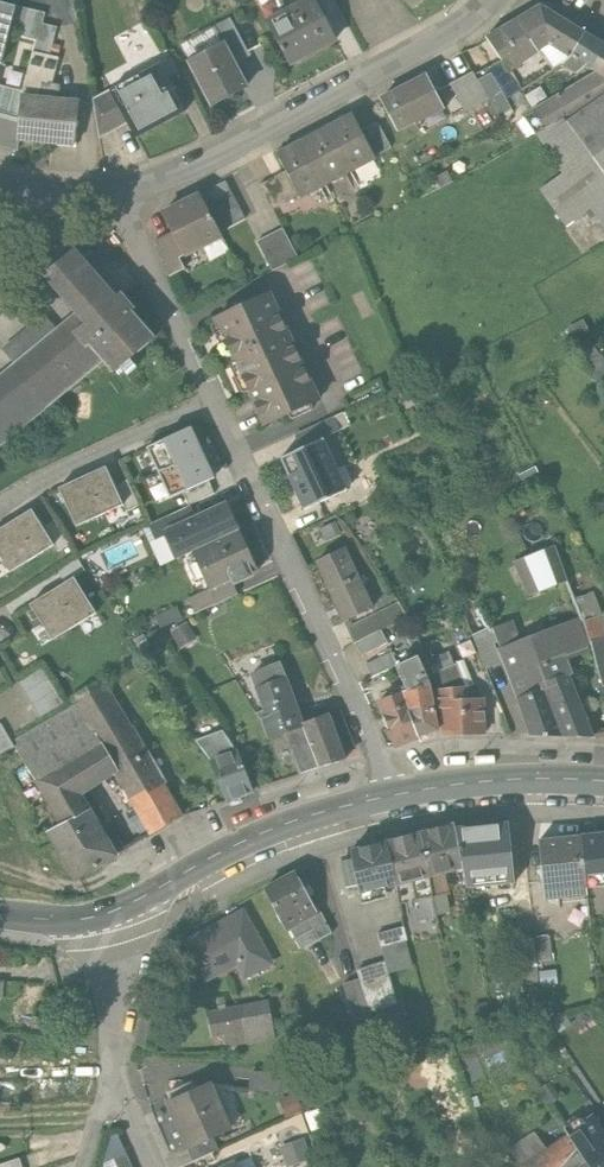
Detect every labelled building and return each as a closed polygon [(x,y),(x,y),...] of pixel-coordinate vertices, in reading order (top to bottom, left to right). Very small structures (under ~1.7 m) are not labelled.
[(5,67),(15,28),(26,31),(25,36),(39,40),(35,53),(49,57),(57,28),(42,24),(45,14),(13,6),(14,0),(0,0),(0,65),(5,67)] [(411,10),(423,0),(403,0),(411,10)] [(314,2),(267,27),(289,67),(335,42),(314,2)] [(548,46),(571,57),(584,34),(538,7),(515,21),(538,53),(548,46)] [(508,73),(538,53),(515,21),(487,38),(506,69),(508,73)] [(217,37),(222,46),(232,64),(249,56),(234,28),(217,37)] [(591,71),(603,48),(603,46),(584,34),(571,57),(562,68),(575,77),(584,67),(591,71)] [(186,66),(209,109),(246,89),(232,64),(222,46),(186,66)] [(591,71),(596,74),(603,79),(603,48),(591,71)] [(35,53),(22,99),(56,103),(59,88),(51,85),(59,59),(49,57),(35,53)] [(160,67),(114,92),(130,122),(138,138),(184,114),(160,67)] [(506,69),(492,78),(506,102),(521,93),(508,73),(506,69)] [(471,73),(449,86),(465,113),(488,100),(498,117),(510,110),(506,102),(492,78),(490,75),(477,83),(471,73)] [(544,130),(562,119),(566,123),(603,98),(603,79),(596,74),(534,112),(544,130)] [(427,78),(381,102),(398,134),(444,111),(427,78)] [(105,136),(130,122),(114,92),(97,101),(105,136)] [(603,178),(603,98),(566,123),(592,163),(603,178)] [(80,106),(56,103),(22,99),(20,123),(18,143),(75,150),(80,106)] [(353,116),(328,129),(351,172),(376,158),(361,131),(353,116)] [(0,118),(0,148),(15,152),(18,143),(20,123),(0,118)] [(592,163),(566,123),(562,119),(544,130),(536,135),(563,175),(540,191),(567,228),(590,210),(603,231),(603,178),(592,163)] [(378,122),(361,131),(376,158),(392,149),(378,122)] [(328,129),(303,143),(326,185),(351,172),(328,129)] [(301,199),(326,185),(303,143),(278,156),(286,172),(299,196),(301,199)] [(274,210),(299,196),(286,172),(261,186),(274,210)] [(222,239),(201,196),(160,216),(170,236),(181,258),(222,239)] [(258,242),(273,272),(298,259),(283,229),(258,242)] [(154,244),(170,278),(184,272),(178,260),(181,258),(170,236),(154,244)] [(103,362),(114,375),(153,343),(129,314),(133,310),(122,296),(116,301),(76,254),(46,280),(75,315),(0,378),(0,448),(103,362)] [(269,297),(211,324),(260,432),(318,406),(269,297)] [(0,348),(11,362),(44,337),(33,323),(0,348)] [(583,366),(585,364),(597,357),(588,341),(573,350),(583,366)] [(597,357),(585,364),(601,390),(603,388),(603,363),(600,356),(597,357)] [(159,444),(170,469),(205,454),(193,429),(159,444)] [(323,439),(280,459),(303,511),(347,491),(323,439)] [(216,479),(205,454),(170,469),(181,494),(216,479)] [(62,492),(77,528),(122,509),(113,488),(107,473),(62,492)] [(130,482),(113,488),(122,509),(124,514),(140,508),(130,482)] [(195,555),(240,533),(228,509),(165,534),(179,563),(195,555)] [(9,574),(52,549),(41,530),(33,516),(0,535),(0,557),(9,574)] [(57,521),(41,530),(52,549),(55,553),(71,545),(57,521)] [(240,533),(195,555),(212,590),(230,582),(257,569),(240,533)] [(343,550),(314,563),(343,623),(347,621),(371,610),(343,550)] [(554,550),(514,567),(529,601),(565,585),(554,550)] [(56,576),(65,590),(75,584),(90,574),(82,560),(56,576)] [(186,603),(193,616),(236,596),(230,582),(212,590),(186,603)] [(32,609),(53,642),(95,617),(75,584),(65,590),(32,609)] [(580,618),(600,614),(595,592),(576,596),(580,618)] [(343,623),(353,645),(406,620),(399,604),(350,627),(347,621),(343,623)] [(155,618),(160,630),(160,631),(182,622),(176,609),(155,618)] [(602,619),(584,625),(592,652),(603,690),(603,623),(602,619)] [(187,625),(170,634),(180,650),(196,641),(187,625)] [(553,635),(565,663),(592,652),(584,625),(553,635)] [(149,635),(156,646),(166,640),(160,631),(160,630),(149,635)] [(533,739),(562,740),(545,688),(552,685),(568,680),(571,679),(565,663),(553,635),(503,655),(533,739)] [(402,694),(404,702),(430,694),(428,686),(417,658),(394,669),(406,693),(402,694)] [(40,666),(19,679),(39,714),(61,701),(40,666)] [(248,678),(253,694),(283,682),(278,667),(248,678)] [(432,677),(437,692),(464,691),(462,678),(455,667),(432,677)] [(568,740),(592,742),(568,680),(552,685),(559,705),(556,706),(568,740)] [(73,700),(77,705),(104,752),(118,776),(153,836),(184,818),(104,681),(73,700)] [(300,726),(283,682),(253,694),(264,722),(259,724),(267,745),(302,731),(300,726)] [(464,702),(464,691),(437,692),(439,737),(484,735),(482,701),(464,702)] [(417,740),(416,737),(404,702),(402,694),(380,701),(395,747),(417,740)] [(437,729),(430,694),(404,702),(416,737),(437,729)] [(17,741),(41,789),(104,752),(77,705),(17,741)] [(328,716),(300,726),(302,731),(317,771),(345,761),(328,716)] [(16,743),(1,720),(0,721),(0,753),(16,743)] [(118,776),(104,752),(41,789),(64,829),(90,814),(80,798),(118,776)] [(209,766),(224,803),(252,791),(238,755),(209,766)] [(117,861),(90,814),(64,829),(48,839),(76,886),(117,861)] [(508,825),(454,831),(462,869),(466,889),(513,884),(508,825)] [(427,879),(462,869),(454,831),(453,826),(420,835),(427,879)] [(396,888),(427,879),(420,835),(386,845),(396,888)] [(581,840),(587,890),(603,888),(603,838),(581,840)] [(588,897),(587,890),(581,840),(539,845),(546,902),(588,897)] [(385,891),(396,888),(386,845),(350,854),(362,897),(385,891)] [(319,913),(298,874),(269,890),(290,929),(319,913)] [(404,940),(396,888),(385,891),(386,902),(377,904),(370,910),(373,928),(385,926),(387,941),(404,940)] [(431,901),(414,904),(419,929),(436,926),(431,901)] [(243,912),(186,942),(205,980),(238,962),(246,977),(270,964),(243,912)] [(331,936),(319,913),(290,929),(302,951),(331,936)] [(550,938),(535,939),(538,963),(552,962),(550,938)] [(520,941),(523,970),(538,968),(538,963),(535,939),(520,941)] [(359,981),(343,986),(356,1027),(372,1022),(359,981)] [(268,1003),(241,1009),(248,1042),(248,1045),(276,1040),(268,1003)] [(228,1046),(248,1042),(241,1009),(207,1016),(212,1039),(226,1037),(228,1046)] [(368,1036),(355,1039),(358,1052),(371,1049),(368,1036)] [(301,1040),(280,1044),(284,1067),(325,1060),(323,1045),(303,1048),(301,1040)] [(34,1102),(34,1071),(0,1071),(0,1102),(34,1102)] [(249,1075),(247,1092),(294,1096),(295,1079),(249,1075)] [(208,1086),(164,1107),(184,1151),(212,1138),(228,1130),(208,1086)] [(295,1097),(278,1103),(283,1119),(301,1112),(295,1097)] [(568,1138),(587,1166),(588,1166),(603,1166),(603,1132),(596,1120),(568,1138)] [(519,1166),(527,1166),(550,1151),(537,1132),(508,1151),(519,1166)] [(184,1151),(190,1163),(217,1150),(212,1138),(184,1151)] [(587,1166),(568,1138),(550,1151),(527,1166),(586,1166),(587,1166)] [(280,1149),(286,1166),(291,1166),(310,1160),(303,1141),(280,1149)] [(127,1151),(114,1157),(119,1166),(134,1166),(127,1151)] [(20,1158),(0,1165),(0,1166),(23,1166),(20,1158)]
